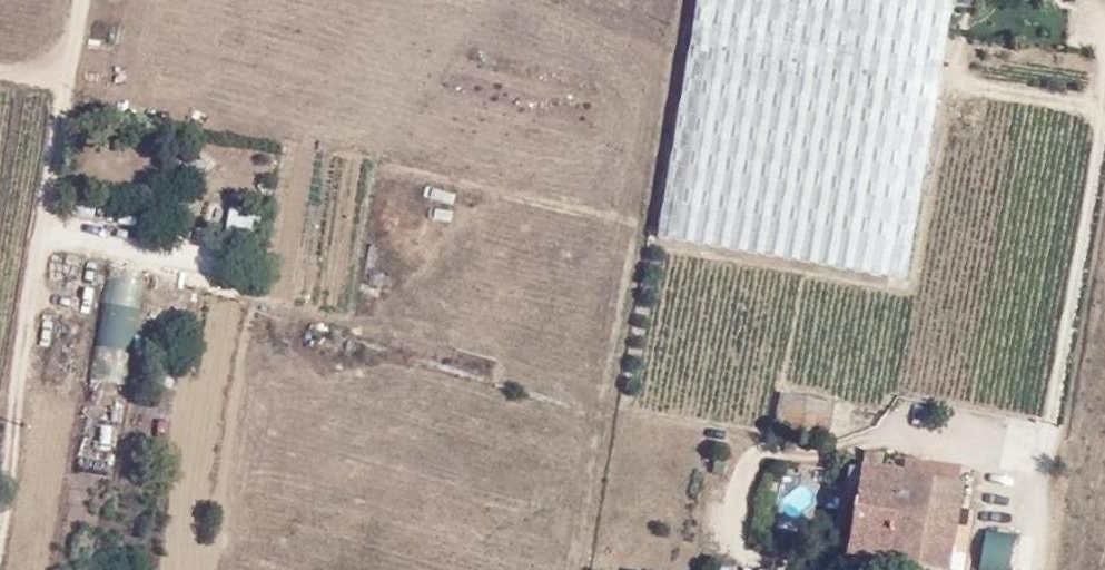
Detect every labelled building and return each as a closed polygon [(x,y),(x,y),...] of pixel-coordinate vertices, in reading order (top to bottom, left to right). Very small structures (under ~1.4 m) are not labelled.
[(244,236),(249,215),(229,210),(224,231),(244,236)] [(779,397),(779,429),(832,429),(832,396),(779,397)] [(860,469),(842,556),(881,563),(896,476),(860,469)] [(957,487),(896,476),(881,563),(922,569),(943,569),(957,487)] [(978,569),(979,569),(1007,569),(1013,533),(984,529),(978,569)]
